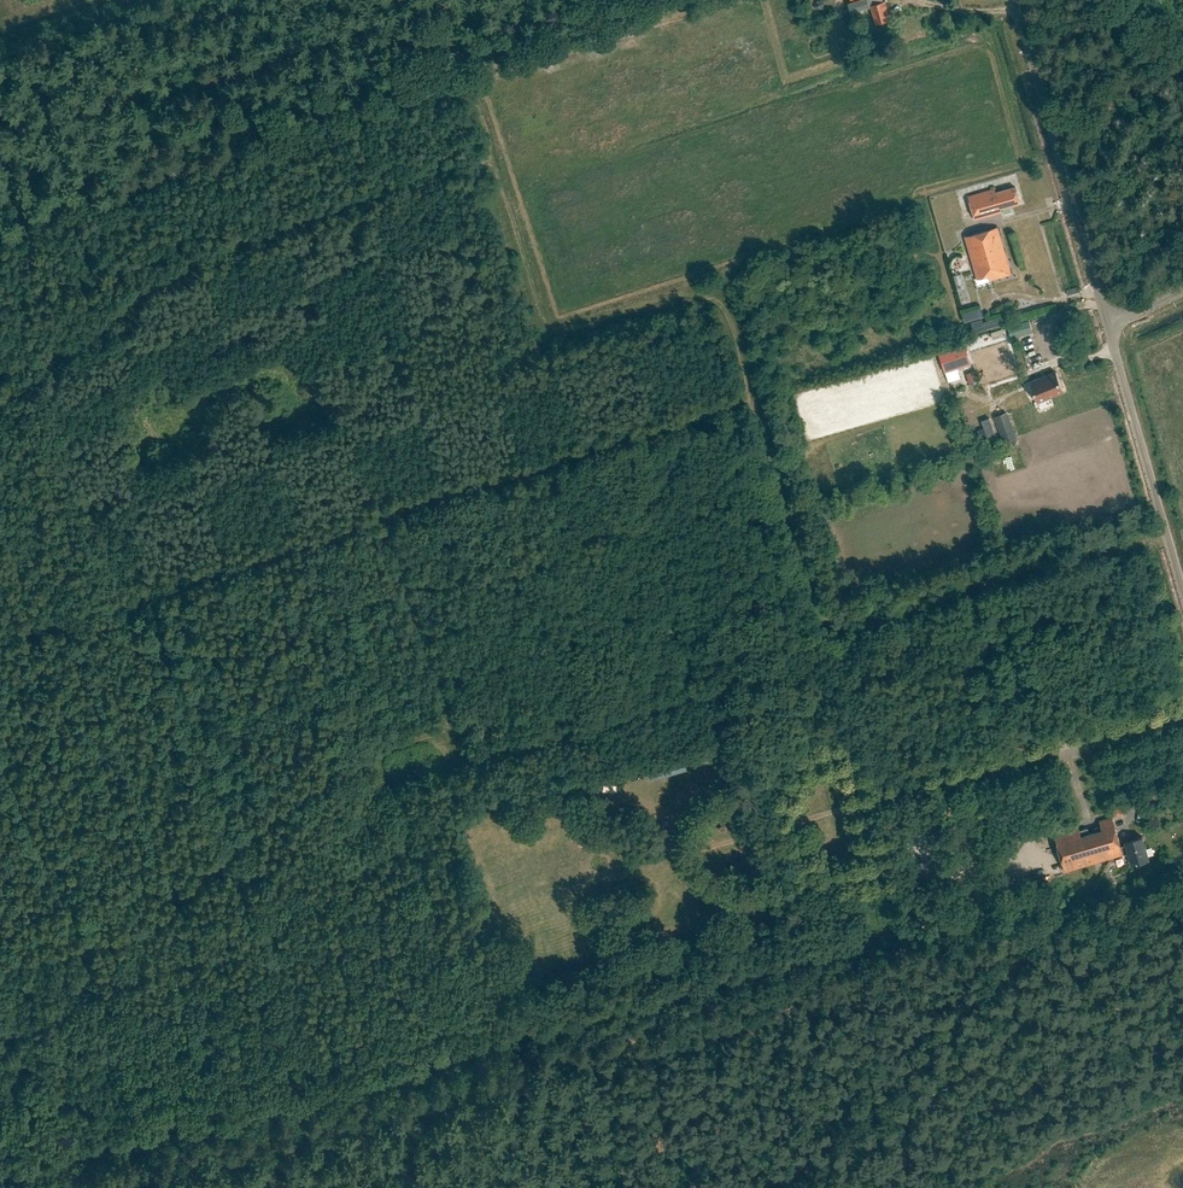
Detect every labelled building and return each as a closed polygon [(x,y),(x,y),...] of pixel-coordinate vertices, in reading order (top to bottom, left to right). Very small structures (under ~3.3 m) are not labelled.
[(849,14),(868,6),(866,0),(854,0),(845,3),(849,14)] [(875,24),(891,20),(885,1),(884,1),(883,0),(869,0),(870,5),(875,24)] [(1003,212),(1002,208),(1021,203),(1016,187),(997,193),(996,189),(970,197),(977,220),(1003,212)] [(999,227),(967,237),(980,279),(991,275),(993,280),(1013,274),(999,227)] [(962,273),(953,276),(957,289),(966,286),(962,273)] [(1078,286),(1066,289),(1067,295),(1079,291),(1078,286)] [(962,320),(982,317),(980,308),(960,312),(962,320)] [(974,333),(1006,324),(1004,316),(983,322),(982,319),(971,322),(974,333)] [(1006,326),(1010,339),(1032,331),(1028,319),(1006,326)] [(970,365),(964,346),(939,353),(944,372),(970,365)] [(1037,403),(1063,392),(1056,373),(1030,383),(1037,403)] [(994,417),(1004,443),(1017,438),(1007,412),(994,417)] [(978,428),(970,431),(973,440),(981,437),(985,449),(995,445),(984,413),(974,416),(978,428)] [(719,751),(705,755),(707,761),(728,755),(727,750),(720,752),(719,751)] [(931,818),(917,821),(920,835),(935,832),(931,818)] [(1114,818),(1100,822),(1101,826),(1093,829),(1094,831),(1089,833),(1088,828),(1080,831),(1079,827),(1056,834),(1066,872),(1131,853),(1134,865),(1151,860),(1144,836),(1128,841),(1129,845),(1122,847),(1114,818)] [(906,823),(900,825),(903,839),(910,837),(906,823)]
